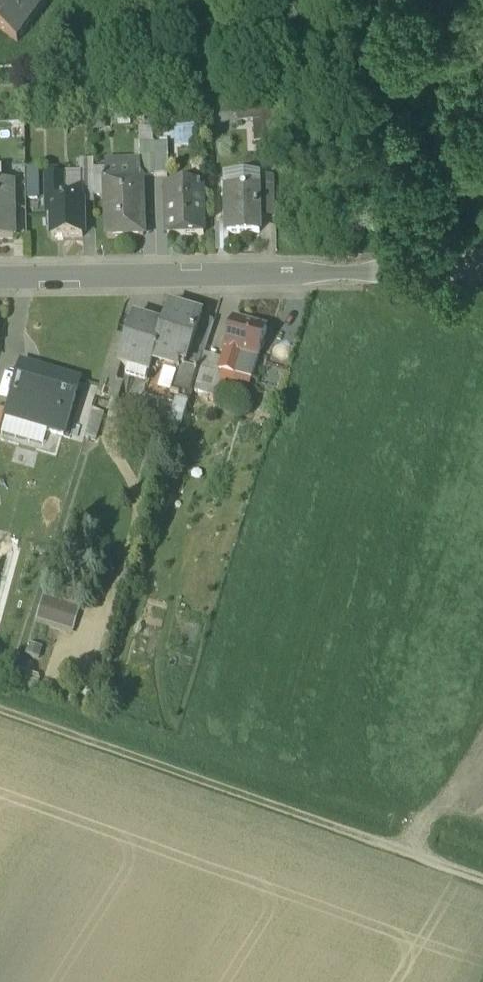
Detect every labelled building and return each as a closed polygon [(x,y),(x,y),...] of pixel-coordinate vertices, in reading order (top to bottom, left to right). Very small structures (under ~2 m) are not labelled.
[(42,0),(0,0),(0,30),(18,43),(47,3),(42,0)] [(275,106),(239,108),(240,128),(257,127),(258,146),(277,145),(275,106)] [(154,145),(140,145),(140,177),(154,177),(154,146),(154,145)] [(168,145),(154,146),(154,177),(168,177),(168,145)] [(80,162),(80,175),(93,175),(93,170),(93,161),(80,162)] [(133,163),(133,164),(106,164),(105,164),(105,170),(105,182),(134,181),(134,163),(133,163)] [(105,182),(105,170),(93,170),(93,175),(94,197),(106,197),(105,182)] [(0,172),(0,241),(14,240),(13,184),(2,185),(2,172),(0,172)] [(82,202),(81,198),(80,175),(63,177),(64,203),(82,202)] [(94,197),(93,175),(80,175),(81,198),(94,197)] [(82,202),(64,203),(63,177),(47,177),(47,217),(52,217),(52,239),(83,238),(82,202)] [(134,181),(105,182),(106,197),(107,238),(143,237),(141,181),(134,181)] [(199,192),(169,193),(169,186),(167,186),(168,237),(204,236),(203,186),(201,186),(201,189),(199,189),(199,192)] [(272,190),(257,190),(257,195),(259,195),(259,217),(272,217),(272,190)] [(257,195),(227,195),(227,232),(228,235),(232,235),(259,235),(259,217),(259,195),(257,195)] [(203,319),(170,309),(164,330),(155,359),(179,367),(171,394),(179,396),(171,426),(181,429),(193,390),(194,384),(203,356),(214,324),(202,320),(203,319)] [(164,330),(133,321),(128,337),(119,366),(122,367),(149,375),(155,359),(164,330)] [(267,331),(234,321),(225,351),(226,351),(258,361),(267,331)] [(119,366),(128,337),(120,334),(104,385),(115,389),(122,367),(119,366)] [(287,364),(297,341),(282,335),(273,358),(287,364)] [(258,361),(226,351),(223,362),(219,372),(223,373),(252,382),(258,361)] [(223,362),(203,356),(194,384),(193,390),(216,397),(223,373),(219,372),(223,362)] [(80,383),(37,371),(34,384),(19,380),(8,420),(29,426),(32,414),(52,420),(49,428),(66,433),(80,383)] [(3,435),(44,447),(49,428),(52,420),(32,414),(29,426),(8,420),(3,435)] [(41,600),(34,622),(75,635),(82,613),(41,600)]
